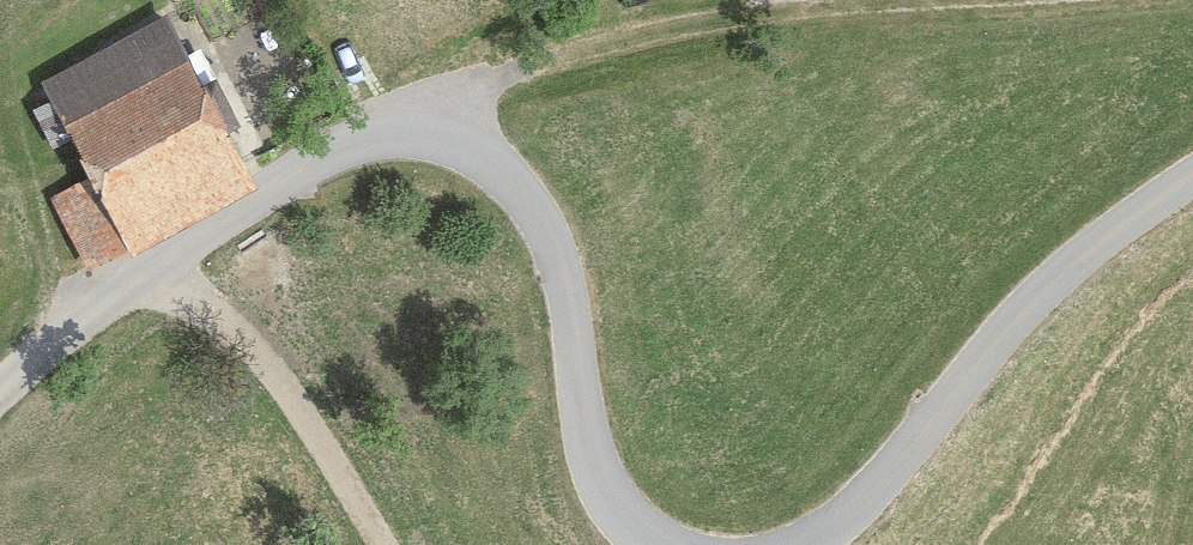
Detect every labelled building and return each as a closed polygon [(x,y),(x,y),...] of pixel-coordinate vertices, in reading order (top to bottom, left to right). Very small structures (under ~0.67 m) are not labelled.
[(250,195),(163,27),(36,93),(83,184),(43,204),(83,281),(250,195)]
